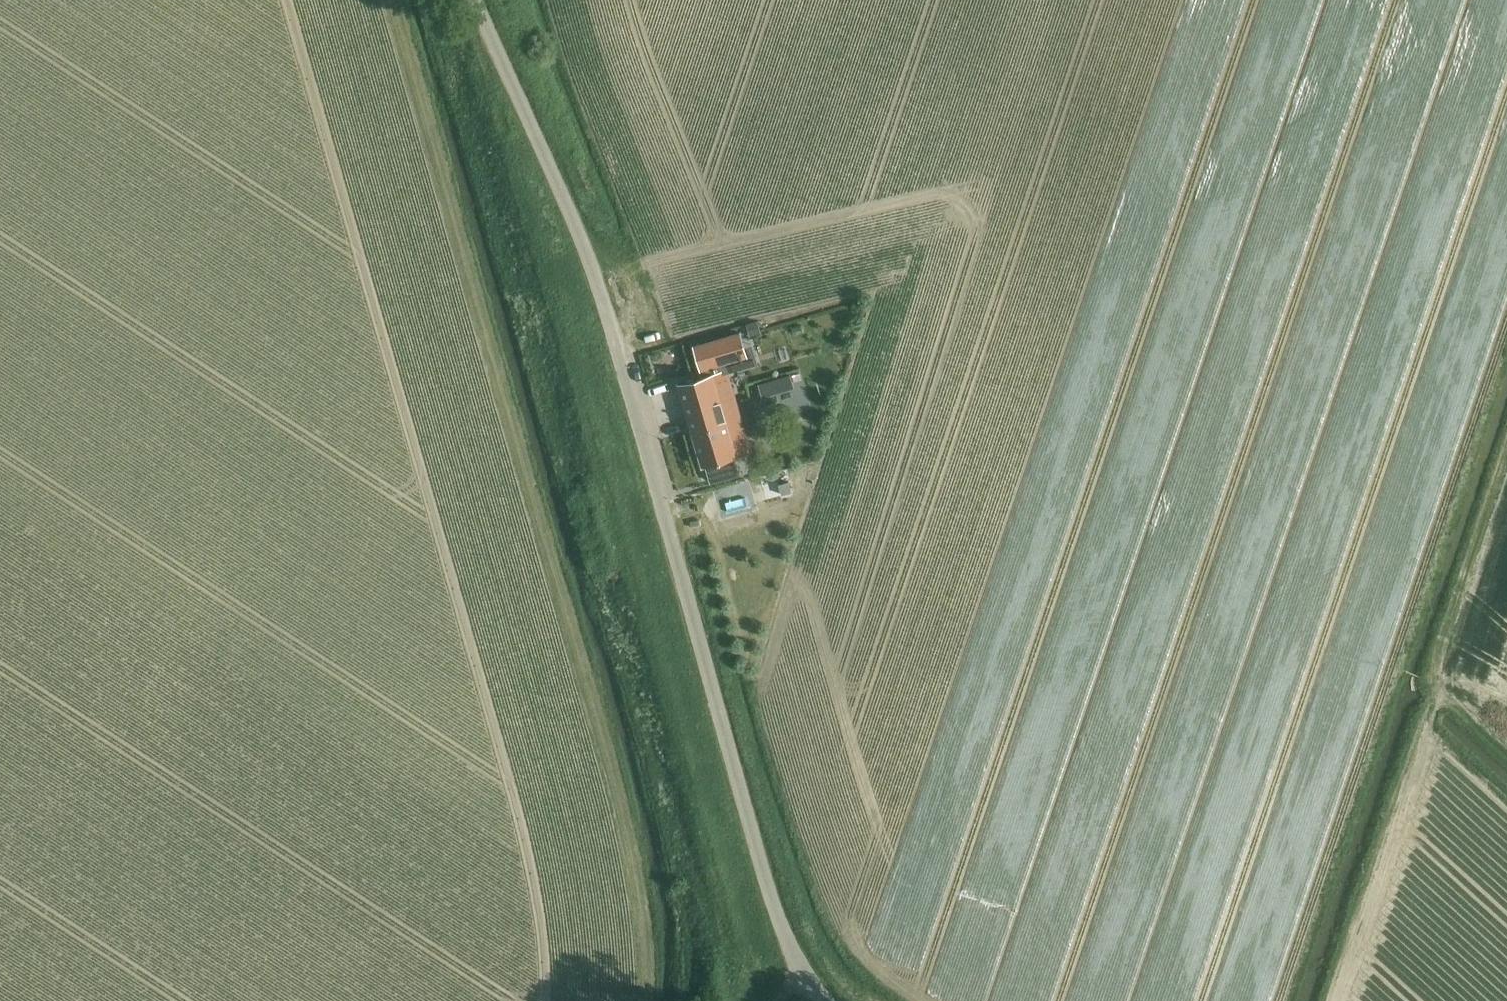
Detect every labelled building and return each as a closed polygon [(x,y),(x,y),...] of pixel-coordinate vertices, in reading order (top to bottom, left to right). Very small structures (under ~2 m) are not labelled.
[(706,375),(678,383),(702,465),(706,464),(710,481),(739,473),(734,456),(737,455),(726,421),(741,417),(727,370),(725,362),(747,356),(739,331),(693,345),(700,369),(704,368),(706,375)]
